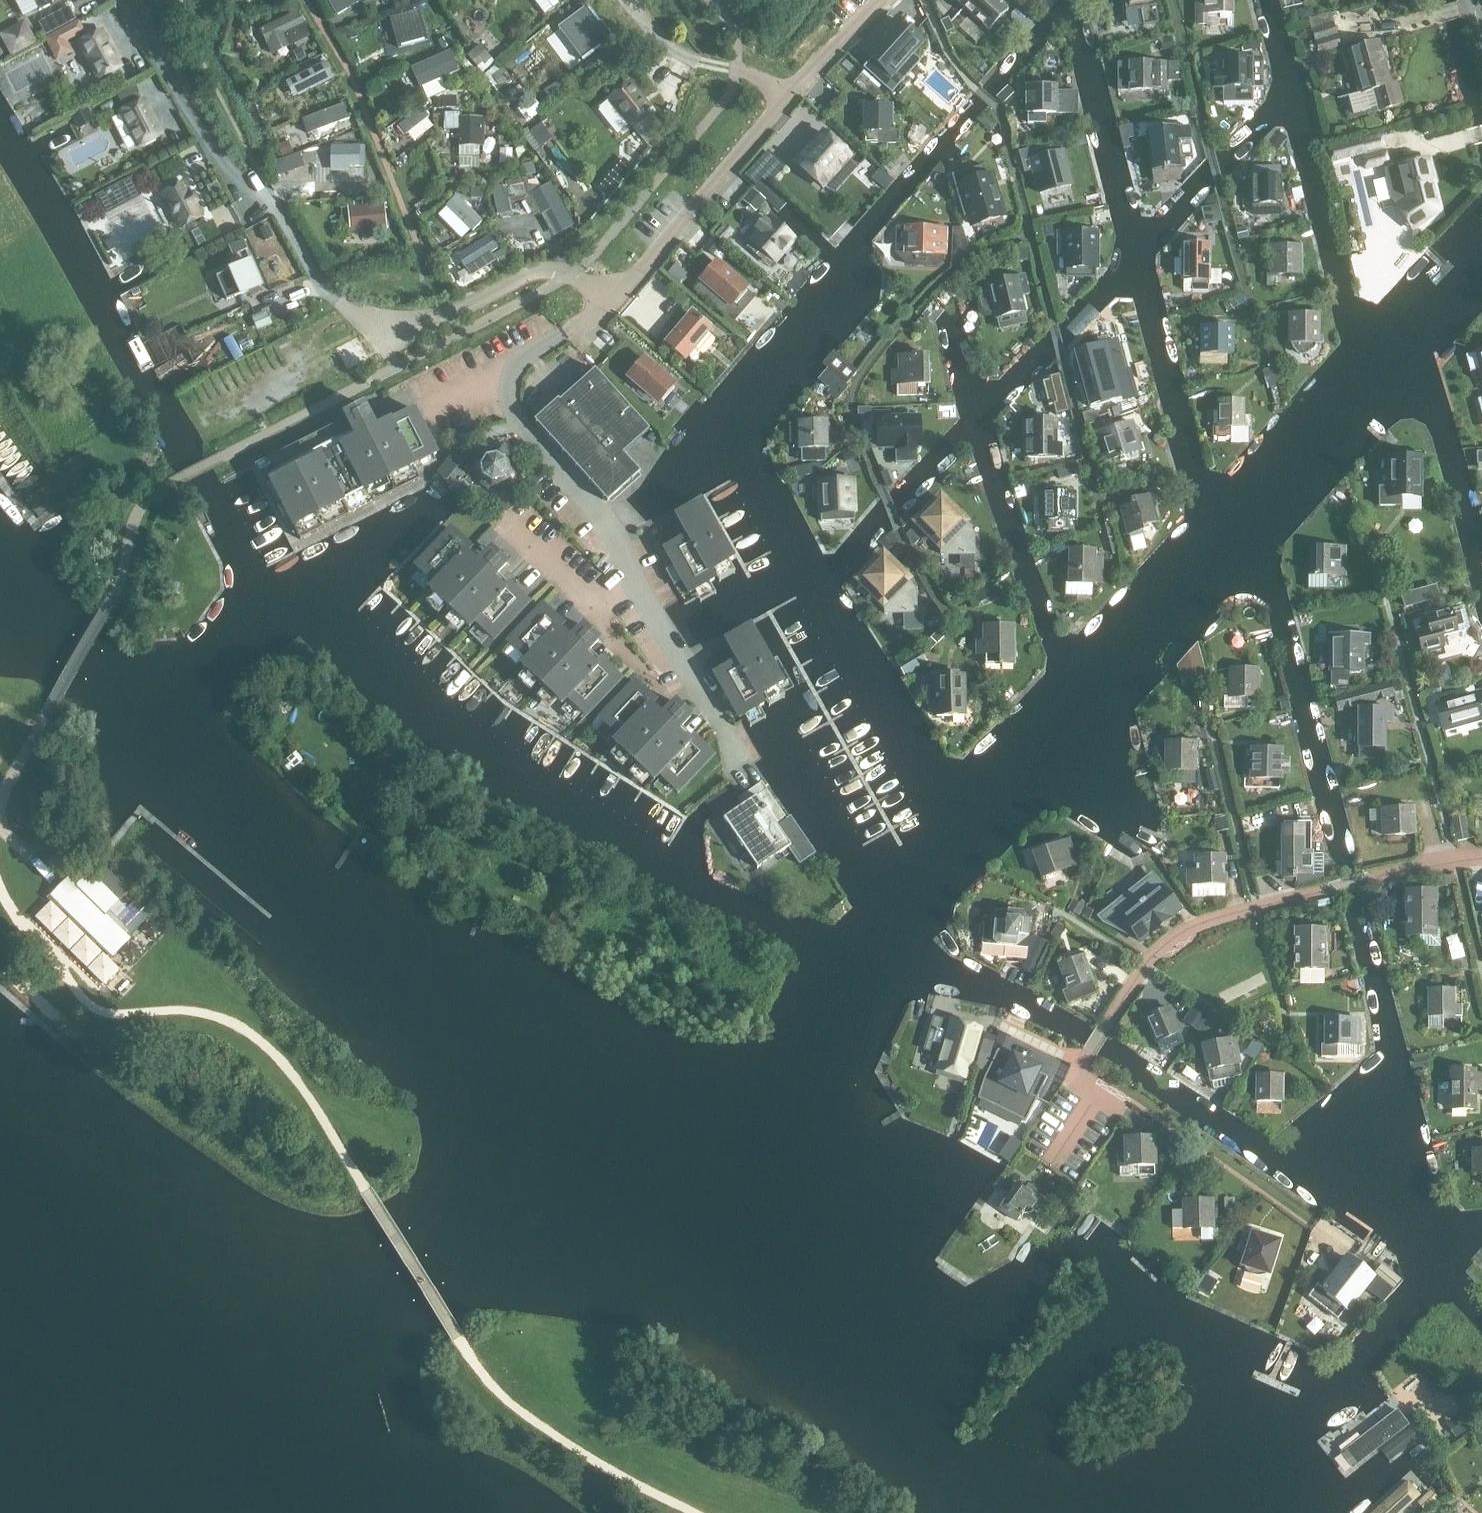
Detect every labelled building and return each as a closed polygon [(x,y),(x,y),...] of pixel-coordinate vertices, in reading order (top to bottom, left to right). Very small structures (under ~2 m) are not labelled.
[(337,16),(364,0),(328,0),(337,16)] [(544,14),(561,2),(559,0),(533,0),(544,14)] [(989,32),(1009,10),(997,0),(954,0),(989,32)] [(1129,25),(1145,23),(1147,38),(1161,36),(1157,0),(1126,0),(1129,25)] [(1232,0),(1204,0),(1204,2),(1196,2),(1196,14),(1232,14),(1232,0)] [(945,3),(936,7),(941,18),(950,14),(945,3)] [(587,9),(559,29),(561,31),(563,29),(585,58),(582,60),(583,62),(601,48),(613,39),(600,22),(589,7),(587,9)] [(419,10),(390,18),(399,49),(428,41),(419,10)] [(1011,20),(1029,36),(1037,27),(1019,11),(1011,20)] [(65,26),(58,12),(39,23),(46,36),(65,26)] [(260,30),(265,41),(284,33),(290,47),(310,37),(298,12),(260,30)] [(1330,14),(1318,18),(1321,28),(1311,31),(1319,56),(1341,49),(1330,14)] [(2,32),(15,55),(38,43),(25,20),(2,32)] [(872,58),(863,68),(892,94),(921,61),(912,53),(922,43),(897,20),(872,48),(877,53),(872,58)] [(45,39),(52,53),(69,44),(68,42),(85,32),(79,21),(45,39)] [(102,32),(81,43),(99,77),(120,65),(102,32)] [(1378,42),(1348,50),(1360,94),(1348,97),(1353,114),(1377,107),(1379,113),(1403,106),(1396,84),(1390,85),(1378,42)] [(492,58),(480,44),(467,55),(482,72),(494,62),(492,58)] [(293,52),(298,62),(306,58),(302,48),(293,52)] [(442,79),(459,71),(450,51),(411,68),(420,88),(422,87),(427,99),(447,91),(442,79)] [(1224,75),(1217,75),(1216,88),(1224,88),(1224,98),(1252,98),(1252,87),(1263,87),(1263,59),(1251,59),(1224,59),(1224,75)] [(290,80),(298,95),(333,78),(325,62),(290,80)] [(1130,64),(1118,64),(1118,91),(1130,91),(1160,91),(1167,90),(1167,82),(1180,81),(1179,64),(1167,64),(1130,64)] [(507,83),(499,72),(492,76),(501,88),(507,83)] [(874,85),(862,75),(854,84),(866,95),(874,85)] [(630,125),(650,109),(629,83),(609,99),(630,125)] [(133,87),(117,95),(121,103),(137,94),(133,87)] [(1028,87),(1028,115),(1028,124),(1046,124),(1046,115),(1056,115),(1056,87),(1028,87)] [(457,96),(442,97),(442,108),(457,108),(457,96)] [(441,98),(433,98),(433,108),(442,108),(441,98)] [(160,135),(143,102),(122,113),(139,146),(160,135)] [(353,121),(343,103),(302,120),(309,137),(353,121)] [(865,132),(865,144),(898,144),(899,132),(896,132),(896,122),(890,121),(890,107),(865,107),(865,132)] [(79,129),(94,121),(88,109),(72,116),(79,129)] [(435,124),(424,110),(401,126),(413,141),(435,124)] [(484,118),(459,118),(459,113),(444,113),(444,130),(459,130),(459,146),(479,146),(484,146),(484,118)] [(553,139),(542,124),(530,133),(541,148),(553,139)] [(1151,169),(1180,167),(1177,139),(1191,138),(1190,126),(1148,129),(1151,169)] [(1277,132),(1267,145),(1277,152),(1287,139),(1277,132)] [(796,164),(822,187),(849,157),(823,134),(796,164)] [(1356,143),(1360,156),(1383,150),(1380,137),(1356,143)] [(282,157),(293,153),(288,141),(278,146),(282,157)] [(365,167),(365,146),(331,146),(331,167),(365,167)] [(512,149),(500,149),(499,163),(512,164),(512,149)] [(1062,151),(1031,160),(1040,194),(1071,185),(1062,151)] [(1361,159),(1364,173),(1388,166),(1384,153),(1361,159)] [(410,162),(404,154),(394,161),(400,169),(410,162)] [(274,162),(278,175),(286,173),(281,159),(274,162)] [(1395,167),(1384,170),(1386,179),(1391,200),(1396,207),(1411,230),(1437,213),(1428,175),(1431,173),(1427,159),(1395,167)] [(631,171),(620,162),(597,189),(608,198),(631,171)] [(522,165),(525,176),(536,174),(532,163),(522,165)] [(984,166),(970,170),(974,181),(955,187),(964,217),(970,216),(972,225),(1003,216),(996,193),(992,194),(987,177),(984,166)] [(1253,193),(1245,193),(1245,204),(1253,204),(1253,214),(1281,214),(1281,204),(1281,176),(1253,176),(1253,193)] [(105,215),(142,196),(132,177),(95,196),(105,215)] [(198,209),(183,179),(161,190),(177,220),(198,209)] [(551,183),(529,195),(540,216),(545,214),(557,235),(574,226),(551,183)] [(507,188),(509,199),(527,196),(526,184),(507,188)] [(539,185),(529,184),(531,194),(541,189),(539,185)] [(471,187),(471,198),(483,199),(483,188),(471,187)] [(484,211),(463,193),(450,207),(470,228),(484,211)] [(348,207),(351,233),(387,229),(384,204),(363,206),(362,201),(354,202),(355,207),(348,207)] [(752,241),(775,261),(793,240),(770,220),(767,224),(764,222),(758,229),(760,231),(752,241)] [(725,227),(717,236),(723,242),(731,233),(725,227)] [(944,255),(945,229),(909,227),(907,254),(944,255)] [(1094,270),(1094,262),(1094,234),(1066,233),(1066,243),(1058,243),(1058,255),(1065,255),(1065,270),(1094,270)] [(708,246),(715,252),(722,244),(715,238),(708,246)] [(1184,245),(1184,292),(1208,292),(1208,245),(1184,245)] [(1300,274),(1300,246),(1272,246),(1272,274),(1300,274)] [(251,262),(217,276),(227,300),(261,285),(251,262)] [(703,280),(730,304),(744,287),(717,264),(703,280)] [(667,274),(677,282),(683,274),(674,267),(667,274)] [(991,290),(979,293),(983,312),(995,309),(997,317),(1023,311),(1018,286),(1027,284),(1025,274),(989,282),(991,290)] [(266,311),(251,317),(257,329),(271,323),(266,311)] [(692,315),(669,343),(685,357),(708,329),(692,315)] [(1290,343),(1292,343),(1300,355),(1316,344),(1318,344),(1318,316),(1290,315),(1290,343)] [(1232,354),(1232,327),(1202,327),(1201,354),(1232,354)] [(1074,354),(1088,407),(1090,407),(1089,403),(1112,397),(1132,391),(1128,377),(1129,377),(1119,342),(1074,354)] [(885,372),(894,395),(905,391),(905,392),(934,381),(922,348),(892,359),(896,367),(885,372)] [(630,377),(658,400),(672,384),(644,360),(630,377)] [(538,423),(609,501),(638,474),(622,455),(649,430),(594,370),(560,402),(560,403),(538,423)] [(1047,379),(1039,381),(1045,406),(1050,404),(1052,415),(1066,412),(1056,374),(1046,376),(1047,379)] [(1250,428),(1250,418),(1243,418),(1243,401),(1219,401),(1219,427),(1213,427),(1213,437),(1218,437),(1218,439),(1226,439),(1226,437),(1231,437),(1231,428),(1250,428)] [(404,415),(401,408),(372,422),(364,405),(345,414),(347,418),(255,465),(275,505),(282,502),(294,526),(437,454),(414,410),(404,415)] [(888,413),(876,413),(876,423),(881,423),(881,447),(896,447),(896,463),(917,462),(917,446),(917,444),(916,418),(889,419),(889,418),(888,413)] [(1057,420),(1026,420),(1026,458),(1057,458),(1057,420)] [(824,450),(825,450),(825,423),(801,424),(801,451),(802,451),(802,463),(824,462),(824,450)] [(1110,461),(1137,451),(1132,436),(1136,435),(1132,423),(1104,432),(1107,439),(1103,440),(1110,461)] [(652,443),(656,439),(652,434),(648,438),(652,443)] [(507,487),(515,474),(511,460),(509,459),(514,452),(504,446),(500,452),(498,451),(483,454),(474,467),(478,482),(491,490),(507,487)] [(1380,488),(1380,506),(1401,506),(1401,497),(1421,497),(1421,458),(1389,458),(1389,488),(1380,488)] [(855,520),(853,480),(829,482),(830,504),(821,504),(822,522),(855,520)] [(1045,520),(1075,520),(1075,493),(1045,494),(1045,520)] [(1145,526),(1157,523),(1149,495),(1130,500),(1132,505),(1120,508),(1127,536),(1147,531),(1145,526)] [(974,534),(962,522),(940,501),(919,522),(941,545),(941,555),(974,555),(974,534)] [(722,533),(711,514),(708,515),(706,512),(682,526),(688,536),(665,549),(690,593),(714,580),(710,572),(733,559),(719,535),(722,533)] [(452,529),(416,567),(436,585),(431,590),(450,608),(444,614),(445,615),(451,609),(470,627),(475,622),(494,640),(529,603),(509,584),(504,589),(467,554),(472,549),(452,529)] [(1343,589),(1343,548),(1324,548),(1324,543),(1315,543),(1314,575),(1308,575),(1308,589),(1343,589)] [(497,575),(507,564),(492,550),(482,561),(497,575)] [(1101,584),(1102,567),(1094,567),(1094,551),(1070,551),(1069,584),(1093,585),(1093,584),(1101,584)] [(883,558),(861,580),(883,602),(883,612),(916,612),(916,591),(905,580),(883,558)] [(978,604),(998,595),(992,582),(972,592),(978,604)] [(1399,601),(1402,612),(1422,607),(1419,596),(1399,601)] [(508,643),(528,661),(523,666),(542,684),(536,690),(537,692),(543,686),(562,704),(567,698),(586,717),(622,679),(601,660),(596,665),(560,631),(559,630),(564,625),(544,606),(508,643)] [(1426,616),(1427,620),(1423,621),(1420,625),(1421,630),(1417,631),(1423,652),(1427,651),(1429,658),(1445,654),(1443,646),(1444,646),(1441,635),(1469,628),(1463,607),(1426,616)] [(589,651),(599,640),(584,626),(574,637),(589,651)] [(985,665),(1013,665),(1013,626),(985,626),(985,642),(978,642),(978,654),(985,654),(985,665)] [(1337,651),(1332,651),(1332,672),(1332,686),(1348,686),(1348,671),(1361,671),(1361,644),(1368,644),(1368,635),(1362,635),(1337,635),(1337,651)] [(783,684),(769,659),(771,658),(760,638),(758,639),(756,636),(732,650),(738,660),(715,673),(740,718),(764,704),(760,697),(783,684)] [(898,664),(900,667),(905,676),(906,677),(928,664),(921,650),(898,664)] [(1258,697),(1259,669),(1231,669),(1230,697),(1258,697)] [(1433,691),(1444,688),(1441,676),(1429,679),(1433,691)] [(965,705),(965,677),(937,677),(937,688),(930,688),(930,705),(937,705),(938,716),(965,716),(965,705)] [(601,719),(620,737),(615,743),(634,761),(628,767),(629,768),(635,762),(654,780),(659,775),(678,793),(714,756),(693,737),(688,742),(651,706),(656,701),(636,682),(601,719)] [(1481,716),(1481,712),(1478,697),(1458,702),(1456,694),(1437,699),(1444,726),(1481,716)] [(666,713),(681,728),(691,716),(676,702),(666,713)] [(1359,709),(1359,758),(1384,758),(1384,757),(1383,722),(1391,722),(1391,709),(1359,709)] [(1194,783),(1194,767),(1195,743),(1167,742),(1166,771),(1160,770),(1160,783),(1194,783)] [(1253,750),(1252,767),(1245,767),(1244,778),(1281,778),(1281,767),(1280,767),(1281,750),(1253,750)] [(767,790),(725,818),(738,839),(737,839),(758,869),(788,848),(800,865),(816,854),(791,816),(787,819),(767,790)] [(1383,835),(1413,834),(1412,808),(1382,809),(1383,835)] [(1453,817),(1457,841),(1469,839),(1465,815),(1453,817)] [(1303,828),(1282,828),(1282,839),(1282,878),(1296,877),(1296,883),(1298,883),(1298,886),(1323,880),(1323,873),(1323,854),(1312,854),(1312,852),(1302,852),(1303,839),(1303,828)] [(1043,877),(1078,865),(1069,840),(1034,853),(1043,877)] [(1192,897),(1224,896),(1223,856),(1195,856),(1196,885),(1192,885),(1192,897)] [(70,879),(53,897),(75,919),(73,922),(95,944),(98,941),(112,955),(129,938),(104,913),(118,899),(92,874),(79,888),(70,879)] [(1152,875),(1100,917),(1104,922),(1128,934),(1132,932),(1140,942),(1180,910),(1152,875)] [(1408,891),(1408,936),(1421,936),(1421,945),(1440,945),(1440,928),(1435,928),(1434,891),(1408,891)] [(984,923),(982,943),(1004,945),(1016,947),(1016,946),(1020,947),(1028,940),(1029,936),(1031,920),(1028,920),(1023,915),(1024,912),(1008,910),(996,909),(995,921),(994,925),(984,923)] [(1059,926),(1053,936),(1058,939),(1064,929),(1059,926)] [(1306,929),(1306,934),(1296,934),(1295,969),(1300,969),(1300,980),(1326,980),(1326,929),(1306,929)] [(1287,949),(1287,932),(1275,932),(1275,949),(1287,949)] [(1037,940),(1026,962),(1035,966),(1045,944),(1037,940)] [(1096,993),(1083,957),(1060,965),(1068,989),(1062,991),(1067,1004),(1096,993)] [(1355,981),(1343,983),(1345,994),(1357,991),(1355,981)] [(1429,1015),(1461,1014),(1461,1005),(1454,1005),(1454,988),(1429,989),(1429,1015)] [(1184,1022),(1196,1030),(1207,1013),(1195,1005),(1184,1022)] [(1183,1043),(1169,1008),(1146,1018),(1160,1053),(1183,1043)] [(937,1052),(932,1066),(964,1077),(969,1061),(979,1028),(952,1020),(951,1022),(935,1017),(925,1048),(937,1052)] [(1359,1045),(1359,1019),(1325,1019),(1325,1044),(1322,1044),(1322,1056),(1337,1056),(1337,1045),(1359,1045)] [(986,1072),(989,1060),(995,1042),(984,1039),(975,1069),(986,1072)] [(1239,1064),(1234,1040),(1201,1047),(1207,1071),(1209,1079),(1240,1072),(1238,1065),(1239,1064)] [(984,1079),(978,1098),(983,1100),(983,1099),(1022,1118),(1021,1119),(1026,1122),(1037,1100),(1048,1077),(1038,1072),(1040,1068),(1013,1055),(1012,1057),(998,1050),(984,1079)] [(1414,1062),(1431,1058),(1429,1050),(1412,1054),(1414,1062)] [(1476,1073),(1476,1069),(1451,1069),(1451,1108),(1476,1108),(1476,1089),(1481,1089),(1481,1073),(1476,1073)] [(1282,1102),(1282,1076),(1257,1076),(1257,1102),(1282,1102)] [(998,1156),(1009,1164),(1023,1144),(1012,1136),(998,1156)] [(1121,1165),(1155,1164),(1154,1136),(1126,1136),(1127,1152),(1120,1152),(1121,1165)] [(1473,1173),(1481,1173),(1481,1150),(1473,1150),(1473,1173)] [(1037,1214),(1046,1200),(1035,1193),(1037,1191),(1028,1185),(1024,1190),(1016,1183),(998,1208),(1017,1221),(1021,1216),(1022,1216),(1024,1213),(1023,1212),(1027,1207),(1037,1214)] [(1055,1196),(1065,1203),(1070,1194),(1061,1188),(1055,1196)] [(1179,1228),(1213,1227),(1213,1199),(1185,1200),(1185,1215),(1179,1215),(1179,1228)] [(1251,1273),(1254,1275),(1258,1275),(1261,1275),(1265,1275),(1266,1272),(1268,1273),(1278,1242),(1253,1234),(1252,1237),(1245,1235),(1241,1248),(1248,1250),(1243,1266),(1246,1266),(1245,1269),(1248,1271),(1251,1273)] [(1375,1276),(1347,1254),(1322,1286),(1318,1283),(1307,1296),(1338,1321),(1346,1311),(1347,1311),(1375,1276)] [(1207,1274),(1197,1289),(1208,1296),(1218,1281),(1207,1274)] [(1398,1414),(1337,1464),(1350,1479),(1410,1429),(1398,1414)] [(1458,1437),(1472,1427),(1462,1414),(1448,1424),(1458,1437)] [(1481,1448),(1481,1447),(1481,1425),(1471,1433),(1481,1448)] [(1430,1503),(1411,1482),(1376,1512),(1419,1512),(1430,1503)]
